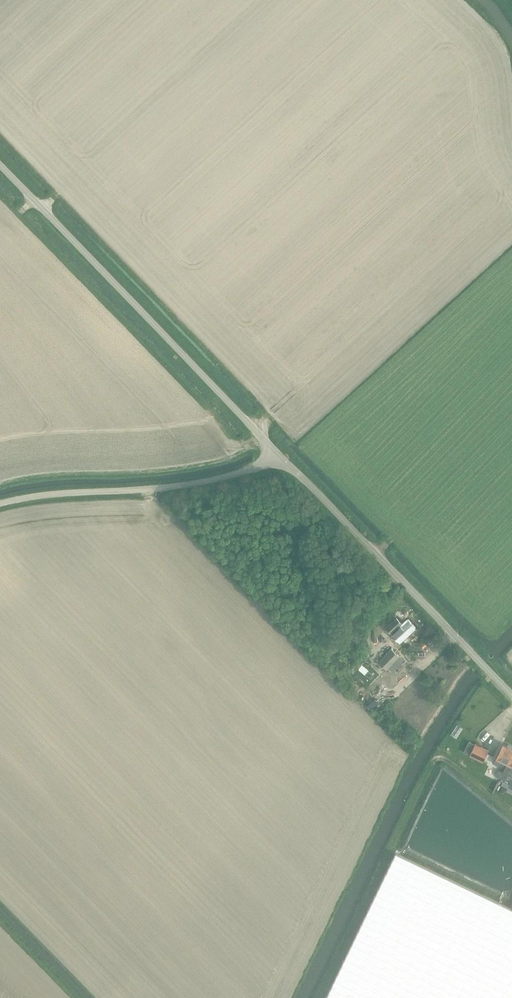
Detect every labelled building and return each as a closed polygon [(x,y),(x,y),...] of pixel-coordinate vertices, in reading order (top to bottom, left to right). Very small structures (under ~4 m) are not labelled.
[(408,619),(403,624),(396,618),(386,627),(400,642),(416,627),(408,619)] [(380,675),(388,667),(393,671),(404,660),(392,648),(373,667),(380,675)] [(483,762),(489,750),(475,743),(470,755),(483,762)] [(496,758),(507,763),(503,772),(511,776),(511,747),(508,745),(507,745),(503,743),(496,758)] [(505,780),(508,774),(498,770),(495,776),(505,780)] [(396,853),(326,997),(511,997),(511,909),(396,853)]
